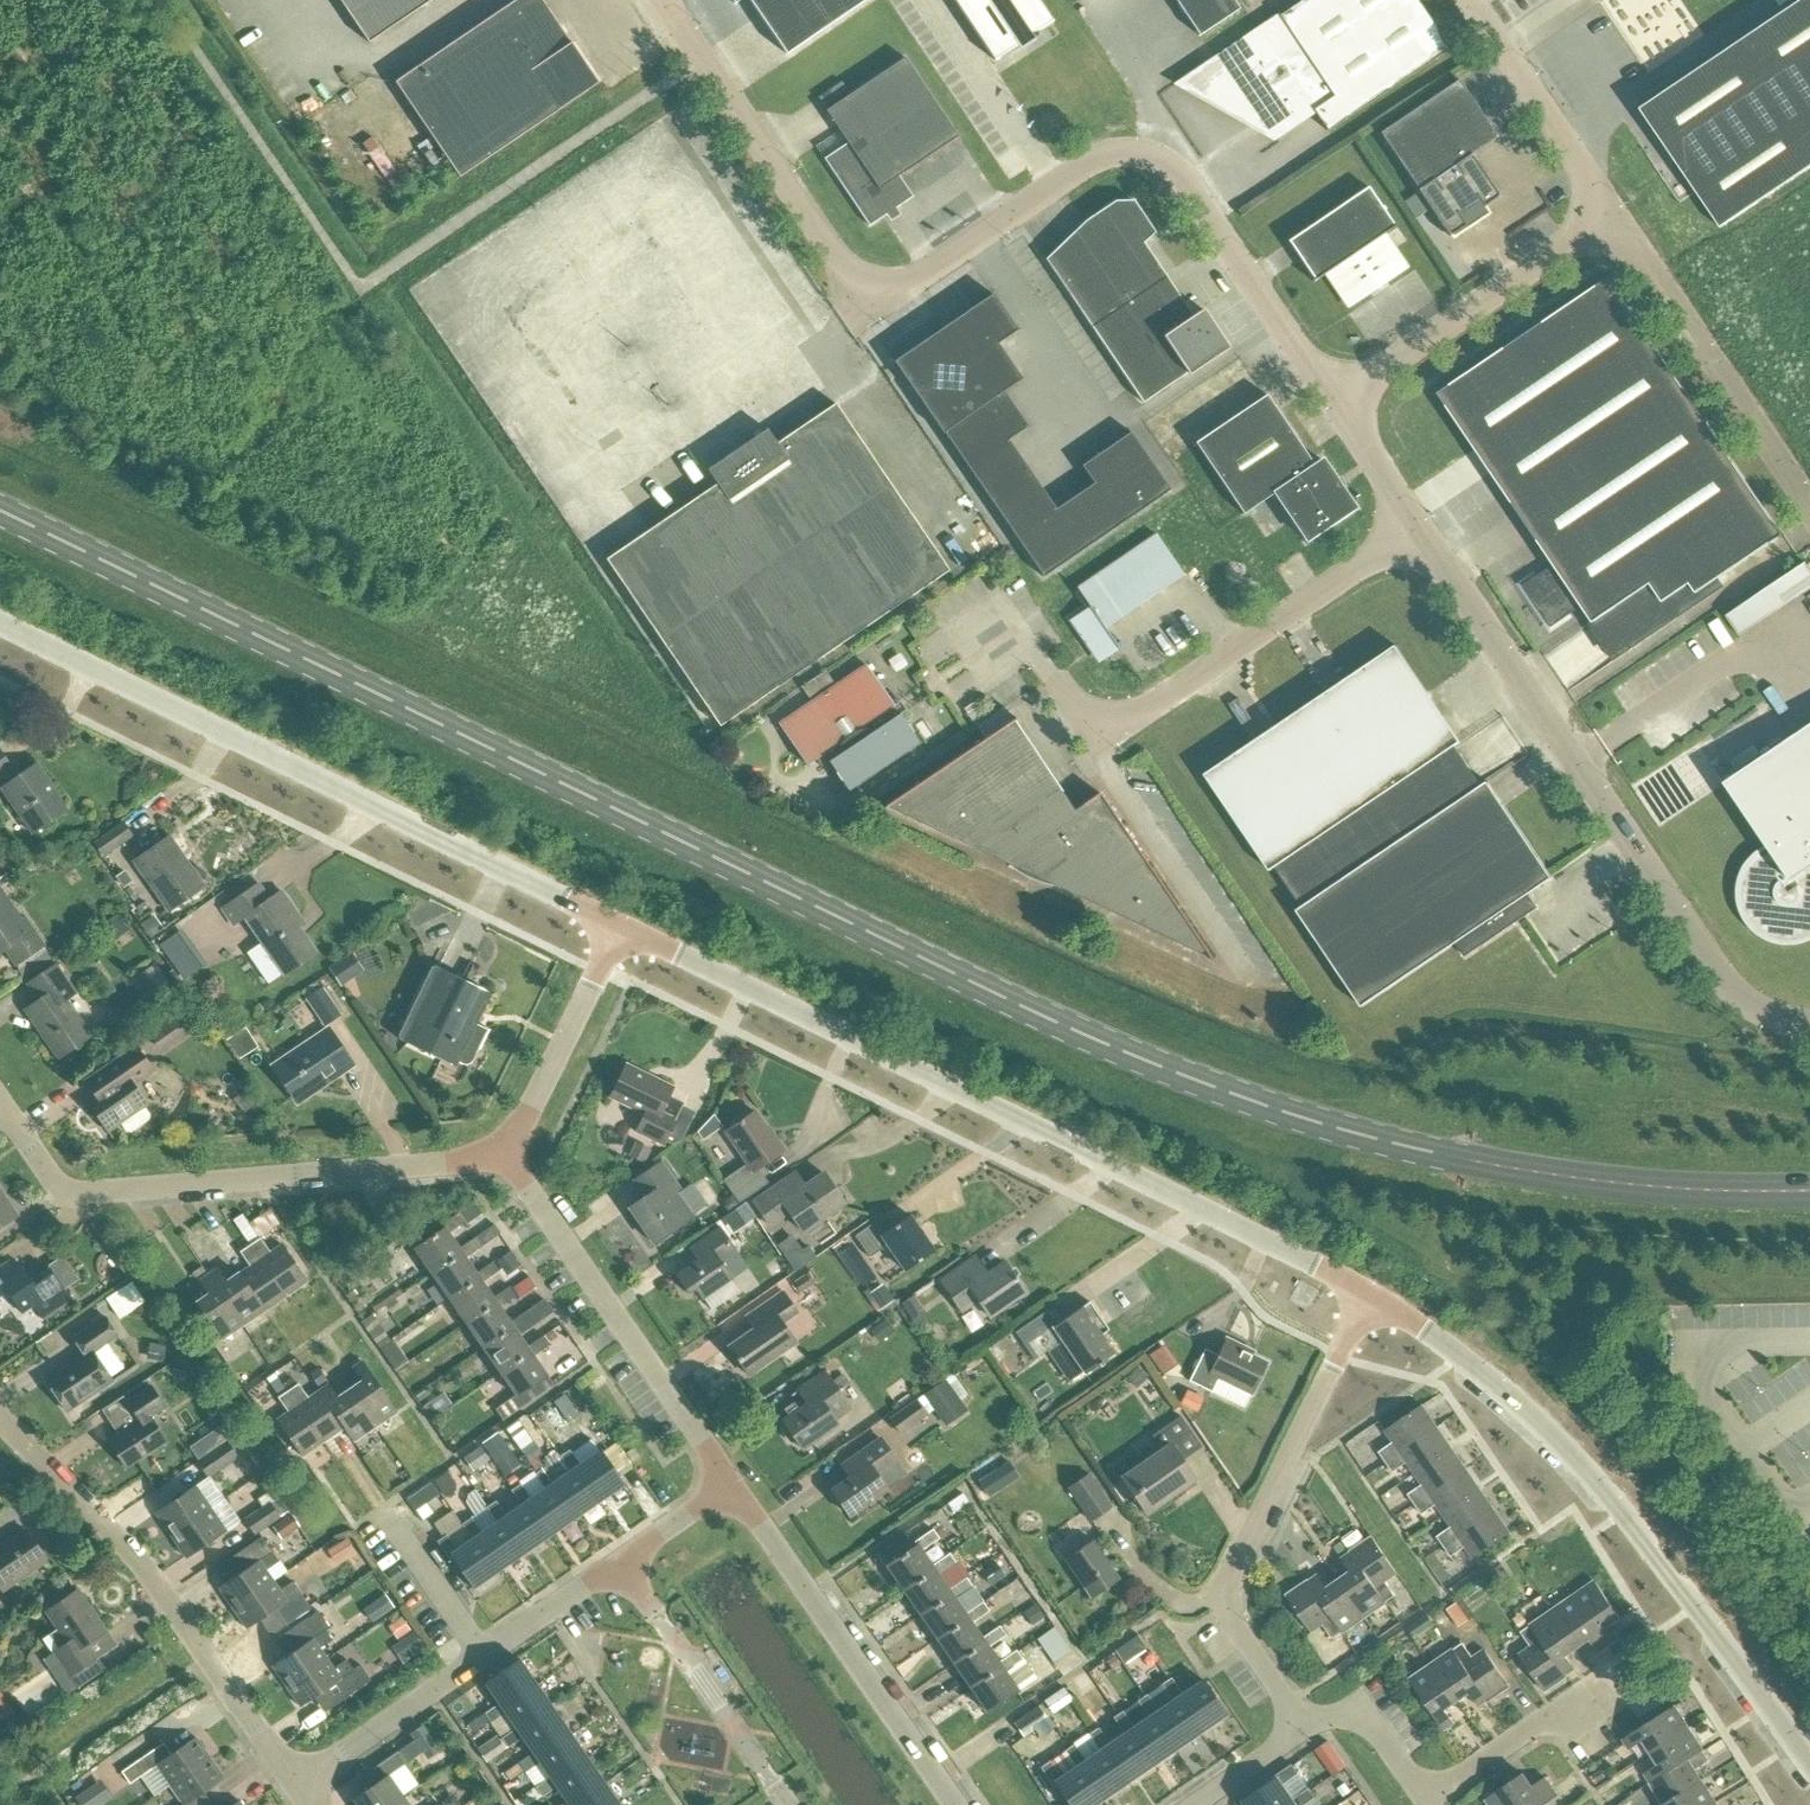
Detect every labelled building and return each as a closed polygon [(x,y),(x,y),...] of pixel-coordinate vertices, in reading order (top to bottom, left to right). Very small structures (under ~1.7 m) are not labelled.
[(368,44),(433,0),(338,0),(368,44)] [(459,178),(599,84),(542,0),(517,0),(395,83),(459,178)] [(759,16),(786,55),(867,0),(749,0),(759,16)] [(1052,22),(1051,20),(1051,21),(1037,0),(953,0),(994,61),(1018,44),(1013,37),(1039,30),(1052,22)] [(1199,36),(1238,9),(1232,0),(1174,0),(1199,36)] [(1314,111),(1327,131),(1449,49),(1416,0),(1302,0),(1178,84),(1179,85),(1183,83),(1214,101),(1238,85),(1275,140),(1276,139),(1275,137),(1314,111)] [(1641,110),(1721,229),(1809,169),(1809,0),(1804,0),(1641,110)] [(958,136),(905,57),(826,110),(847,143),(824,159),(869,226),(887,214),(884,210),(892,205),(895,209),(913,197),(899,176),(958,136)] [(1458,80),(1380,134),(1451,239),(1488,214),(1483,207),(1499,196),(1471,155),(1497,137),(1458,80)] [(1394,226),(1368,187),(1288,241),(1314,280),(1312,281),(1313,282),(1327,273),(1349,305),(1404,267),(1382,235),(1396,226),(1395,225),(1394,226)] [(1210,322),(1201,328),(1143,243),(1155,233),(1144,216),(1143,217),(1132,201),(1115,202),(1085,222),(1090,229),(1046,260),(1142,403),(1227,346),(1210,322)] [(1610,279),(1439,394),(1554,565),(1523,586),(1551,626),(1582,606),(1593,622),(1651,584),(1663,603),(1690,584),(1696,594),(1783,536),(1610,279)] [(893,362),(942,434),(944,433),(1042,578),(1170,492),(1130,433),(1081,467),(1093,485),(1055,510),(1008,441),(1027,428),(1003,392),(1022,380),(998,345),(1017,331),(993,295),(893,362)] [(1243,515),(1274,494),(1306,541),(1354,508),(1322,460),(1314,466),(1266,395),(1195,444),(1243,515)] [(606,560),(719,727),(949,571),(835,404),(776,444),(767,430),(707,471),(717,484),(606,560)] [(1074,619),(1094,649),(1099,653),(1106,655),(1112,652),(1117,649),(1119,651),(1120,650),(1105,628),(1184,575),(1156,535),(1078,588),(1077,587),(1076,588),(1090,608),(1074,619)] [(1740,636),(1809,589),(1809,568),(1806,563),(1727,616),(1740,636)] [(1303,908),(1298,911),(1363,1007),(1457,944),(1466,957),(1529,915),(1539,908),(1530,895),(1553,879),(1488,782),(1424,826),(1397,786),(1462,743),(1397,646),(1206,775),(1271,871),(1276,868),(1303,908)] [(823,754),(849,791),(919,744),(866,665),(779,724),(807,765),(823,754)] [(945,702),(933,710),(948,733),(960,726),(945,702)] [(1099,793),(1074,810),(1014,721),(1017,719),(1016,718),(885,807),(885,808),(887,807),(976,849),(992,839),(1010,865),(1200,953),(1204,951),(1210,960),(1211,959),(1099,793)] [(1725,783),(1771,852),(1765,856),(1763,853),(1762,854),(1764,856),(1755,864),(1749,874),(1745,885),(1745,896),(1747,908),(1752,918),(1760,927),(1770,934),(1781,937),(1792,938),(1804,935),(1809,932),(1809,726),(1725,783)] [(2,790),(33,836),(70,810),(39,765),(14,782),(7,772),(13,768),(1,750),(0,751),(0,784),(3,789),(2,790)] [(95,842),(106,858),(133,838),(122,823),(95,842)] [(134,861),(169,911),(204,887),(200,881),(204,879),(204,875),(200,868),(196,868),(192,870),(169,836),(134,861)] [(245,918),(285,975),(316,953),(298,927),(303,923),(281,891),(270,899),(259,883),(222,909),(234,926),(245,918)] [(17,968),(47,947),(27,919),(22,922),(0,890),(0,957),(6,953),(17,968)] [(358,952),(333,964),(337,972),(362,960),(358,952)] [(345,983),(369,971),(364,961),(340,973),(345,983)] [(36,1004),(25,1012),(59,1061),(92,1038),(67,1003),(78,995),(57,965),(24,987),(36,1004)] [(487,1029),(477,1024),(492,994),(432,965),(396,1038),(442,1060),(444,1055),(469,1067),(487,1029)] [(321,988),(306,999),(325,1026),(340,1016),(321,988)] [(225,1040),(238,1060),(257,1048),(244,1028),(225,1040)] [(272,1068),(297,1105),(354,1067),(329,1029),(272,1068)] [(126,1132),(131,1133),(149,1121),(150,1116),(144,1107),(147,1105),(135,1087),(156,1073),(138,1047),(106,1070),(115,1083),(87,1102),(90,1105),(87,1107),(87,1110),(92,1118),(96,1119),(98,1117),(107,1132),(120,1123),(126,1132)] [(673,1088),(626,1065),(610,1097),(645,1114),(636,1132),(664,1145),(676,1120),(661,1112),(673,1088)] [(232,1100),(244,1112),(254,1102),(242,1090),(232,1100)] [(723,1180),(739,1203),(769,1183),(759,1168),(784,1151),(774,1136),(772,1137),(754,1111),(725,1131),(747,1163),(723,1180)] [(721,1113),(701,1126),(708,1136),(727,1123),(721,1113)] [(635,1140),(628,1154),(643,1162),(650,1148),(635,1140)] [(646,1198),(629,1209),(654,1245),(685,1225),(667,1199),(681,1190),(662,1163),(635,1181),(646,1198)] [(789,1212),(803,1232),(840,1206),(830,1191),(834,1188),(824,1173),(795,1192),(786,1179),(762,1196),(779,1219),(789,1212)] [(17,1216),(0,1192),(0,1228),(17,1216)] [(475,1203),(458,1213),(466,1224),(482,1213),(475,1203)] [(717,1220),(728,1235),(751,1218),(739,1203),(717,1220)] [(414,1249),(431,1274),(461,1253),(459,1249),(449,1233),(465,1222),(458,1213),(441,1225),(444,1228),(414,1249)] [(887,1245),(905,1271),(934,1251),(910,1216),(886,1232),(877,1220),(855,1236),(869,1257),(887,1245)] [(254,1220),(239,1230),(250,1245),(260,1239),(265,1235),(254,1220)] [(495,1224),(475,1237),(482,1246),(500,1233),(495,1224)] [(675,1276),(689,1295),(696,1290),(703,1300),(734,1278),(723,1262),(737,1252),(719,1227),(689,1248),(698,1260),(675,1276)] [(431,1274),(448,1298),(478,1277),(476,1273),(466,1258),(482,1246),(475,1237),(459,1249),(461,1253),(431,1274)] [(250,1245),(285,1296),(307,1281),(282,1244),(270,1252),(260,1239),(250,1245)] [(862,1256),(850,1239),(837,1248),(848,1265),(862,1256)] [(782,1250),(793,1266),(806,1257),(794,1241),(782,1250)] [(239,1274),(264,1310),(285,1296),(250,1245),(240,1252),(250,1266),(239,1274)] [(512,1251),(498,1261),(503,1270),(518,1260),(517,1259),(512,1251)] [(974,1259),(942,1281),(963,1312),(979,1301),(991,1317),(1027,1292),(1006,1263),(986,1277),(974,1259)] [(448,1298),(466,1323),(495,1302),(493,1298),(483,1282),(499,1271),(492,1262),(476,1273),(478,1277),(448,1298)] [(41,1318),(70,1298),(50,1269),(33,1281),(22,1265),(14,1270),(9,1263),(0,1269),(0,1297),(7,1292),(22,1314),(33,1306),(41,1318)] [(208,1275),(243,1325),(264,1310),(239,1274),(226,1283),(217,1269),(208,1275)] [(792,1280),(800,1291),(812,1283),(804,1272),(792,1280)] [(196,1304),(221,1340),(243,1325),(208,1275),(199,1281),(209,1295),(196,1304)] [(527,1276),(512,1286),(520,1296),(535,1287),(527,1276)] [(136,1279),(109,1294),(121,1315),(148,1300),(136,1279)] [(869,1291),(880,1307),(879,1307),(883,1313),(895,1304),(892,1299),(894,1298),(882,1281),(869,1291)] [(466,1323),(483,1347),(512,1326),(510,1323),(510,1322),(500,1307),(516,1296),(509,1287),(493,1298),(495,1302),(466,1323)] [(797,1344),(783,1325),(799,1314),(784,1292),(746,1318),(754,1330),(729,1347),(750,1377),(797,1344)] [(924,1309),(913,1292),(898,1302),(910,1318),(924,1309)] [(483,1347),(500,1372),(529,1351),(527,1347),(519,1335),(553,1312),(544,1299),(510,1322),(510,1323),(512,1326),(483,1347)] [(1017,1331),(1035,1359),(1062,1341),(1084,1375),(1115,1355),(1096,1325),(1103,1320),(1091,1302),(1054,1326),(1045,1313),(1017,1331)] [(869,1328),(879,1342),(895,1330),(885,1316),(869,1328)] [(46,1381),(67,1412),(112,1381),(93,1353),(118,1336),(105,1317),(74,1339),(84,1355),(46,1381)] [(500,1372),(517,1397),(548,1376),(534,1356),(550,1345),(543,1336),(527,1347),(529,1351),(500,1372)] [(1212,1394),(1219,1381),(1252,1397),(1267,1364),(1239,1351),(1240,1348),(1226,1341),(1218,1357),(1205,1351),(1190,1383),(1212,1394)] [(1772,1377),(1764,1362),(1729,1380),(1749,1418),(1809,1386),(1809,1357),(1772,1377)] [(375,1426),(382,1437),(396,1428),(388,1417),(397,1411),(362,1361),(353,1367),(362,1382),(350,1390),(375,1426)] [(319,1370),(310,1376),(319,1389),(328,1383),(319,1370)] [(799,1440),(806,1450),(841,1426),(838,1421),(854,1410),(828,1372),(801,1391),(809,1403),(785,1420),(790,1427),(787,1429),(787,1433),(793,1441),(796,1442),(799,1440)] [(922,1393),(944,1424),(966,1408),(961,1401),(969,1396),(953,1373),(946,1378),(945,1376),(922,1393)] [(288,1392),(323,1442),(344,1427),(318,1391),(308,1398),(298,1384),(288,1392)] [(318,1391),(344,1427),(353,1441),(375,1426),(350,1390),(338,1399),(328,1384),(318,1391)] [(109,1442),(126,1468),(166,1442),(150,1418),(165,1408),(151,1386),(127,1402),(140,1422),(109,1442)] [(1180,1403),(1198,1411),(1204,1398),(1186,1390),(1180,1403)] [(276,1420),(301,1456),(323,1442),(288,1392),(278,1398),(288,1412),(276,1420)] [(565,1394),(555,1401),(569,1424),(581,1416),(565,1394)] [(420,1406),(429,1419),(439,1411),(431,1399),(420,1406)] [(917,1401),(890,1420),(900,1434),(927,1415),(917,1401)] [(1387,1463),(1438,1428),(1422,1406),(1386,1431),(1394,1443),(1380,1452),(1387,1463)] [(1155,1437),(1165,1451),(1124,1478),(1149,1514),(1198,1481),(1184,1461),(1204,1448),(1183,1417),(1155,1437)] [(225,1422),(214,1430),(222,1442),(226,1439),(233,1434),(225,1422)] [(1415,1473),(1451,1448),(1438,1428),(1387,1463),(1394,1472),(1408,1463),(1415,1473)] [(508,1446),(499,1433),(483,1443),(492,1457),(508,1446)] [(517,1445),(536,1471),(544,1465),(538,1457),(542,1454),(530,1436),(517,1445)] [(208,1478),(238,1458),(226,1439),(222,1442),(196,1459),(208,1478)] [(850,1461),(858,1473),(832,1491),(850,1516),(888,1490),(876,1473),(895,1460),(881,1439),(850,1461)] [(481,1446),(464,1458),(473,1471),(490,1459),(481,1446)] [(1416,1505),(1466,1470),(1451,1448),(1415,1473),(1423,1485),(1409,1495),(1416,1505)] [(574,1471),(595,1501),(622,1483),(601,1452),(581,1466),(570,1450),(560,1457),(571,1473),(574,1471)] [(991,1492),(1024,1478),(1016,1460),(983,1474),(991,1492)] [(551,1487),(572,1517),(595,1501),(574,1471),(571,1473),(558,1482),(547,1466),(537,1473),(548,1489),(551,1487)] [(1445,1518),(1482,1492),(1466,1470),(1416,1505),(1423,1515),(1437,1505),(1445,1518)] [(448,1471),(435,1479),(435,1480),(446,1497),(459,1489),(448,1471)] [(1067,1485),(1089,1518),(1110,1503),(1088,1471),(1067,1485)] [(430,1482),(419,1490),(428,1502),(439,1493),(430,1482)] [(526,1505),(547,1535),(572,1517),(551,1487),(548,1489),(533,1500),(522,1483),(512,1490),(523,1507),(526,1505)] [(156,1513),(171,1536),(211,1509),(195,1487),(156,1513)] [(245,1519),(254,1534),(270,1525),(290,1512),(276,1490),(259,1501),(264,1508),(245,1519)] [(1445,1547),(1495,1512),(1482,1492),(1445,1518),(1452,1527),(1438,1537),(1445,1547)] [(502,1521),(523,1551),(547,1535),(526,1505),(523,1507),(509,1516),(498,1500),(488,1507),(499,1523),(502,1521)] [(171,1536),(187,1558),(226,1531),(211,1509),(171,1536)] [(290,1512),(270,1525),(280,1539),(297,1526),(299,1525),(290,1512)] [(1466,1547),(1474,1559),(1510,1534),(1495,1512),(1445,1547),(1452,1557),(1466,1547)] [(477,1539),(497,1569),(523,1551),(502,1521),(499,1523),(485,1533),(474,1516),(462,1525),(473,1541),(477,1539)] [(886,1566),(903,1590),(935,1568),(933,1565),(923,1550),(939,1539),(933,1529),(914,1542),(916,1545),(886,1566)] [(0,1546),(0,1587),(3,1592),(47,1562),(25,1530),(0,1546)] [(453,1556),(473,1586),(497,1569),(477,1539),(473,1541),(460,1551),(448,1534),(438,1541),(450,1559),(453,1556)] [(326,1549),(335,1562),(354,1549),(346,1536),(326,1549)] [(219,1588),(233,1609),(273,1581),(266,1571),(279,1562),(262,1537),(232,1557),(242,1572),(219,1588)] [(1353,1551),(1388,1602),(1396,1596),(1386,1582),(1398,1574),(1373,1538),(1353,1551)] [(1066,1560),(1091,1598),(1119,1579),(1093,1541),(1066,1560)] [(1340,1581),(1365,1617),(1388,1602),(1353,1551),(1342,1558),(1352,1573),(1340,1581)] [(903,1590),(920,1615),(952,1593),(950,1589),(939,1574),(956,1563),(950,1554),(933,1565),(935,1568),(903,1590)] [(1309,1562),(1298,1569),(1307,1583),(1318,1575),(1309,1562)] [(1307,1583),(1342,1633),(1365,1617),(1340,1581),(1328,1590),(1318,1575),(1307,1583)] [(920,1615),(937,1639),(968,1617),(966,1614),(956,1599),(972,1587),(966,1578),(950,1589),(952,1593),(920,1615)] [(233,1609),(247,1629),(275,1610),(286,1626),(311,1609),(293,1582),(280,1591),(273,1581),(233,1609)] [(1596,1582),(1574,1597),(1608,1647),(1618,1641),(1608,1627),(1621,1618),(1596,1582)] [(1324,1625),(1334,1639),(1342,1633),(1307,1583),(1287,1596),(1312,1633),(1324,1625)] [(54,1652),(78,1687),(103,1669),(86,1645),(105,1632),(77,1591),(47,1611),(59,1628),(43,1639),(53,1653),(54,1652)] [(362,1608),(371,1621),(393,1605),(384,1592),(362,1608)] [(1574,1597),(1553,1611),(1578,1647),(1590,1639),(1600,1653),(1608,1647),(1574,1597)] [(937,1639),(953,1663),(985,1641),(983,1638),(972,1623),(989,1612),(983,1602),(966,1614),(968,1617),(937,1639)] [(1457,1603),(1447,1609),(1447,1610),(1454,1620),(1459,1627),(1469,1620),(1457,1603)] [(272,1666),(287,1687),(327,1659),(320,1649),(333,1640),(326,1631),(330,1628),(318,1611),(287,1633),(298,1649),(272,1666)] [(1532,1625),(1567,1676),(1576,1670),(1566,1655),(1578,1647),(1553,1611),(1532,1625)] [(1408,1627),(1415,1637),(1435,1622),(1428,1613),(1408,1627)] [(1523,1613),(1510,1622),(1519,1634),(1521,1633),(1532,1625),(1523,1613)] [(1520,1655),(1545,1691),(1567,1676),(1532,1625),(1521,1633),(1531,1647),(1520,1655)] [(953,1663),(970,1687),(1002,1665),(999,1662),(989,1647),(1006,1636),(1000,1627),(983,1638),(985,1641),(953,1663)] [(1352,1631),(1345,1636),(1356,1652),(1363,1647),(1352,1631)] [(397,1644),(408,1658),(423,1646),(412,1632),(397,1644)] [(1138,1635),(1129,1641),(1137,1653),(1146,1647),(1138,1635)] [(1464,1644),(1454,1650),(1489,1700),(1510,1686),(1485,1650),(1473,1658),(1464,1644)] [(1122,1646),(1114,1651),(1122,1663),(1130,1658),(1122,1646)] [(1454,1650),(1432,1665),(1457,1702),(1471,1692),(1480,1706),(1489,1700),(1454,1650)] [(970,1687),(987,1712),(1019,1691),(1005,1671),(1022,1660),(1016,1651),(999,1662),(1002,1665),(970,1687)] [(287,1687),(301,1707),(326,1690),(336,1705),(372,1681),(361,1666),(354,1671),(346,1660),(334,1669),(327,1659),(287,1687)] [(505,1708),(536,1687),(518,1661),(487,1683),(501,1702),(485,1714),(491,1723),(507,1712),(505,1708)] [(1411,1680),(1445,1730),(1455,1723),(1446,1709),(1457,1702),(1432,1665),(1411,1680)] [(1177,1699),(1199,1731),(1224,1714),(1202,1682),(1183,1696),(1171,1678),(1162,1685),(1174,1701),(1177,1699)] [(522,1733),(553,1712),(536,1687),(505,1708),(507,1712),(518,1727),(502,1738),(508,1747),(524,1736),(522,1733)] [(1063,1690),(1046,1701),(1052,1709),(1070,1699),(1063,1690)] [(0,1693),(0,1726),(4,1731),(19,1721),(0,1693)] [(1153,1716),(1175,1748),(1199,1731),(1177,1699),(1174,1701),(1159,1712),(1147,1695),(1138,1701),(1150,1718),(1153,1716)] [(1036,1706),(1012,1723),(1013,1724),(1022,1738),(1046,1721),(1037,1708),(1036,1706)] [(1652,1753),(1689,1729),(1675,1707),(1623,1741),(1629,1750),(1643,1740),(1652,1753)] [(1129,1732),(1151,1764),(1175,1748),(1153,1716),(1150,1718),(1135,1728),(1123,1711),(1114,1718),(1125,1734),(1129,1732)] [(539,1757),(570,1736),(553,1712),(522,1733),(524,1736),(535,1752),(519,1763),(525,1772),(541,1761),(539,1757)] [(1104,1749),(1126,1781),(1151,1764),(1129,1732),(1125,1734),(1110,1745),(1099,1728),(1089,1734),(1101,1751),(1104,1749)] [(1645,1775),(1651,1785),(1703,1751),(1689,1729),(1652,1753),(1660,1765),(1645,1775)] [(475,1749),(485,1762),(504,1749),(495,1735),(475,1749)] [(556,1782),(587,1761),(570,1736),(539,1757),(541,1761),(552,1776),(536,1787),(542,1796),(558,1785),(556,1782)] [(157,1766),(171,1786),(210,1758),(195,1738),(165,1759),(157,1747),(117,1775),(124,1784),(140,1773),(142,1776),(157,1766)] [(411,1743),(399,1751),(407,1763),(419,1755),(411,1743)] [(1080,1766),(1102,1797),(1126,1781),(1104,1749),(1101,1751),(1086,1762),(1075,1744),(1065,1751),(1077,1768),(1080,1766)] [(1701,1782),(1694,1771),(1710,1760),(1703,1751),(1651,1785),(1664,1804),(1666,1804),(1701,1782)] [(357,1804),(392,1804),(403,1797),(388,1776),(406,1764),(398,1752),(374,1768),(382,1780),(353,1799),(357,1804)] [(193,1800),(224,1779),(210,1758),(171,1786),(184,1804),(197,1804),(193,1800)] [(604,1785),(587,1761),(556,1782),(558,1785),(569,1801),(563,1804),(575,1804),(604,1785)] [(1071,1804),(1091,1804),(1102,1797),(1080,1766),(1077,1768),(1062,1779),(1050,1762),(1041,1768),(1053,1786),(1056,1784),(1071,1804)] [(1249,1804),(1295,1804),(1293,1802),(1282,1786),(1300,1774),(1293,1765),(1275,1778),(1277,1780),(1246,1802),(1249,1804)] [(1593,1773),(1598,1781),(1607,1776),(1602,1768),(1593,1773)] [(1491,1804),(1526,1804),(1553,1787),(1547,1778),(1533,1788),(1524,1774),(1487,1799),(1491,1804)] [(78,1798),(83,1804),(103,1804),(113,1798),(101,1782),(78,1798)] [(1715,1804),(1701,1782),(1666,1804),(1713,1804),(1715,1804)] [(604,1785),(575,1804),(617,1804),(604,1785)] [(1559,1796),(1553,1787),(1526,1804),(1546,1804),(1559,1796)] [(1316,1799),(1310,1790),(1293,1802),(1295,1804),(1307,1804),(1316,1799)] [(453,1795),(442,1802),(444,1804),(460,1804),(453,1795)]
